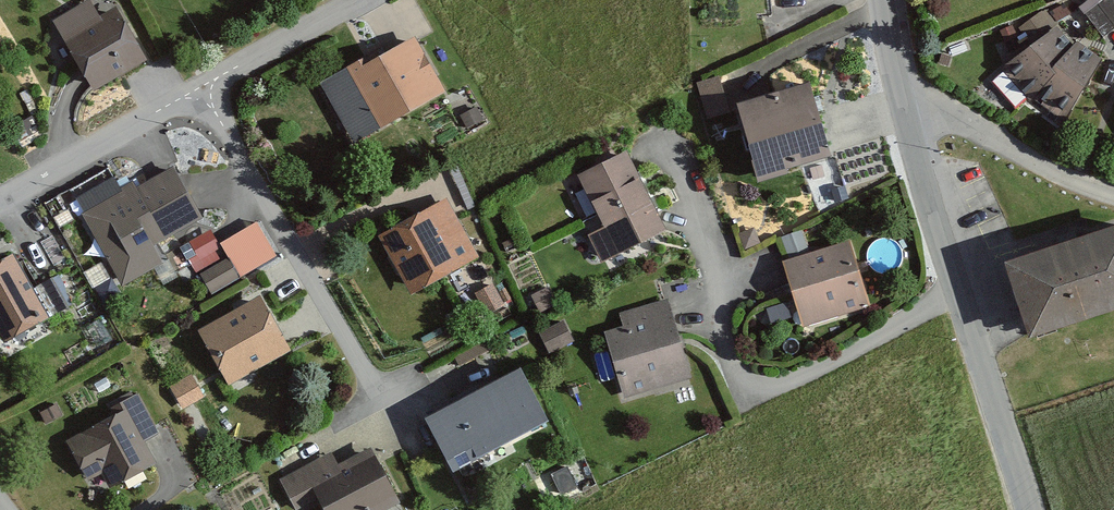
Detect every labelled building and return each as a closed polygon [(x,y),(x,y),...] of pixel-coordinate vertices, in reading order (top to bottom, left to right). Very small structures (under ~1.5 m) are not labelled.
[(1082,16),(1099,40),(1113,30),(1113,0),(1104,0),(1082,16)] [(94,18),(86,2),(48,23),(85,92),(138,64),(109,10),(94,18)] [(1010,29),(1023,49),(1060,26),(1047,6),(1010,29)] [(1059,119),(1098,63),(1073,45),(1071,49),(1052,31),(984,80),(1009,116),(1031,100),(1059,119)] [(366,64),(362,56),(313,83),(349,146),(443,93),(412,38),(366,64)] [(695,89),(705,122),(725,116),(716,83),(695,89)] [(801,89),(735,108),(755,176),(821,157),(801,89)] [(479,123),(472,110),(455,118),(462,132),(479,123)] [(662,232),(622,153),(573,177),(599,229),(582,237),(596,265),(662,232)] [(116,191),(109,179),(73,200),(81,214),(78,216),(119,287),(158,265),(148,249),(198,220),(168,169),(132,190),(129,184),(116,191)] [(473,262),(441,202),(375,237),(406,297),(473,262)] [(272,259),(252,223),(215,244),(223,259),(197,274),(208,295),(272,259)] [(998,262),(1022,337),(1113,307),(1113,225),(998,262)] [(779,262),(798,327),(863,308),(843,243),(779,262)] [(7,255),(0,259),(0,345),(45,319),(7,255)] [(66,308),(48,280),(31,291),(49,319),(66,308)] [(472,296),(483,316),(499,307),(488,287),(472,296)] [(527,298),(537,316),(553,307),(543,289),(527,298)] [(285,351),(255,296),(192,330),(221,385),(285,351)] [(686,379),(663,301),(616,314),(619,328),(600,333),(619,398),(686,379)] [(536,337),(546,357),(570,345),(560,325),(536,337)] [(541,420),(514,370),(419,421),(441,461),(466,448),(471,457),(541,420)] [(200,400),(189,375),(164,386),(176,411),(200,400)] [(83,483),(98,475),(105,488),(149,465),(139,445),(155,436),(134,394),(104,409),(107,416),(61,440),(83,483)] [(37,415),(43,426),(59,417),(52,406),(37,415)] [(326,455),(276,482),(291,509),(299,509),(313,502),(318,509),(380,509),(395,502),(367,449),(333,467),(326,455)] [(574,487),(563,468),(548,476),(558,495),(574,487)]
